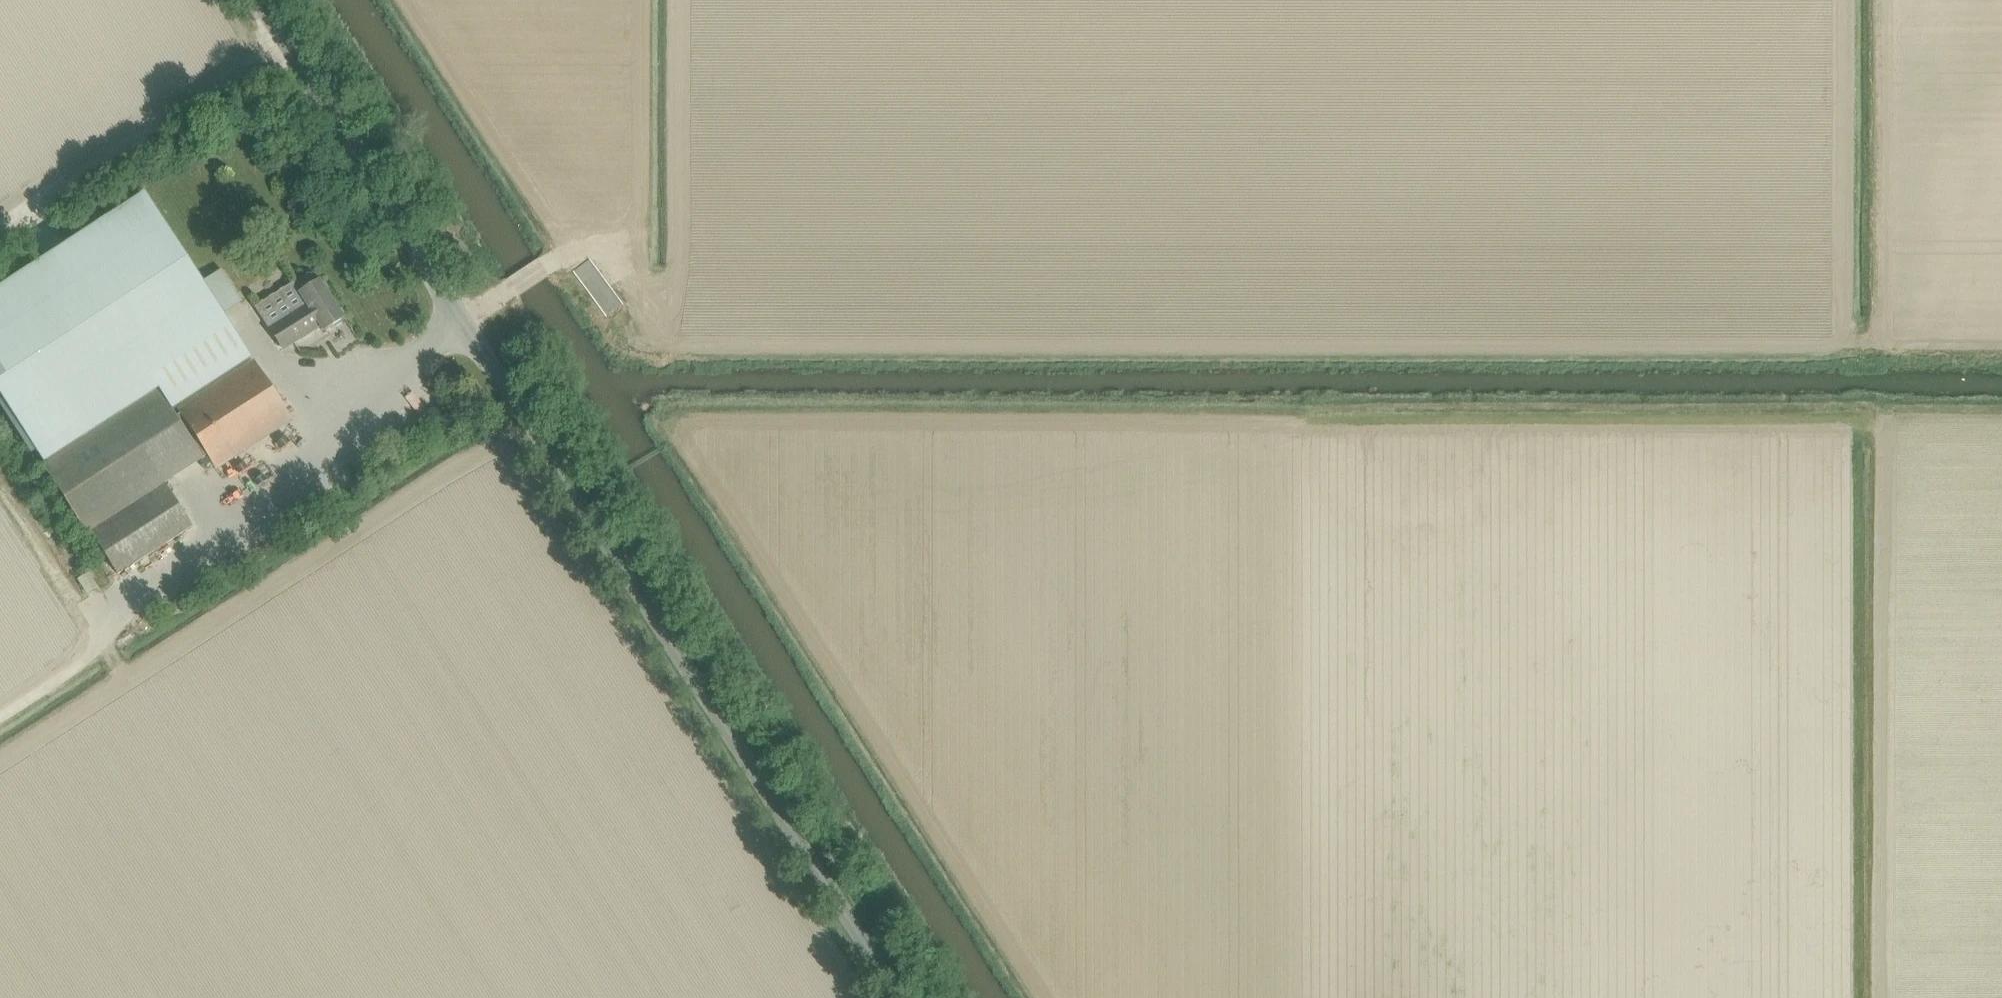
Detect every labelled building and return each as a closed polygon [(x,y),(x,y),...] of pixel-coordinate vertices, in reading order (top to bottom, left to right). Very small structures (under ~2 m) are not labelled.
[(46,463),(159,390),(152,379),(233,326),(147,193),(0,288),(0,392),(46,463)] [(343,318),(319,279),(318,279),(316,275),(311,272),(306,273),(292,282),(299,292),(306,303),(269,327),(283,348),(320,324),(324,330),(343,318)] [(208,455),(217,469),(292,421),(253,361),(178,409),(181,413),(176,416),(159,390),(46,463),(118,574),(192,526),(165,483),(208,455)] [(344,503),(338,495),(331,500),(336,508),(344,503)]
